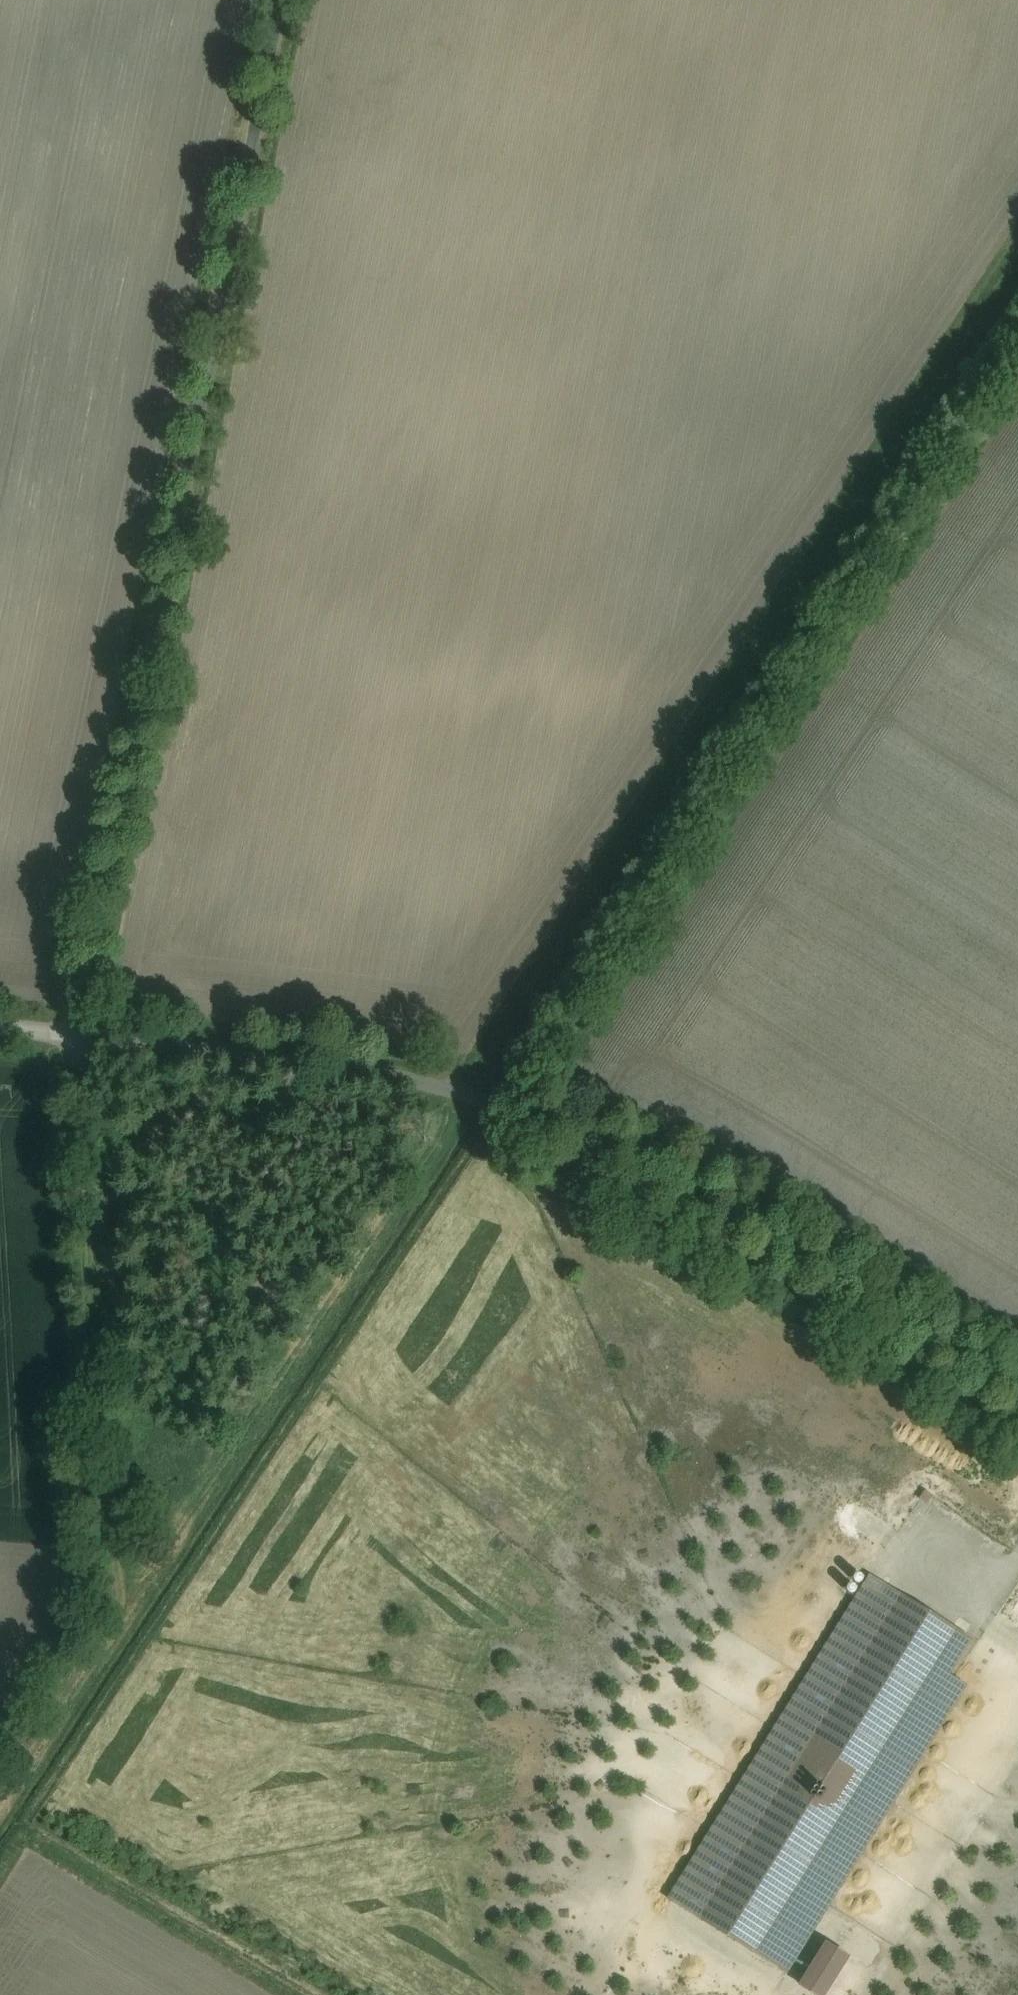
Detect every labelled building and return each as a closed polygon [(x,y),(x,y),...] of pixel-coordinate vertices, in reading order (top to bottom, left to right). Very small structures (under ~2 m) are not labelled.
[(869,1574),(672,1892),(778,1958),(975,1640),(869,1574)] [(796,1984),(814,1994),(824,1994),(849,1954),(823,1939),(796,1984)]
